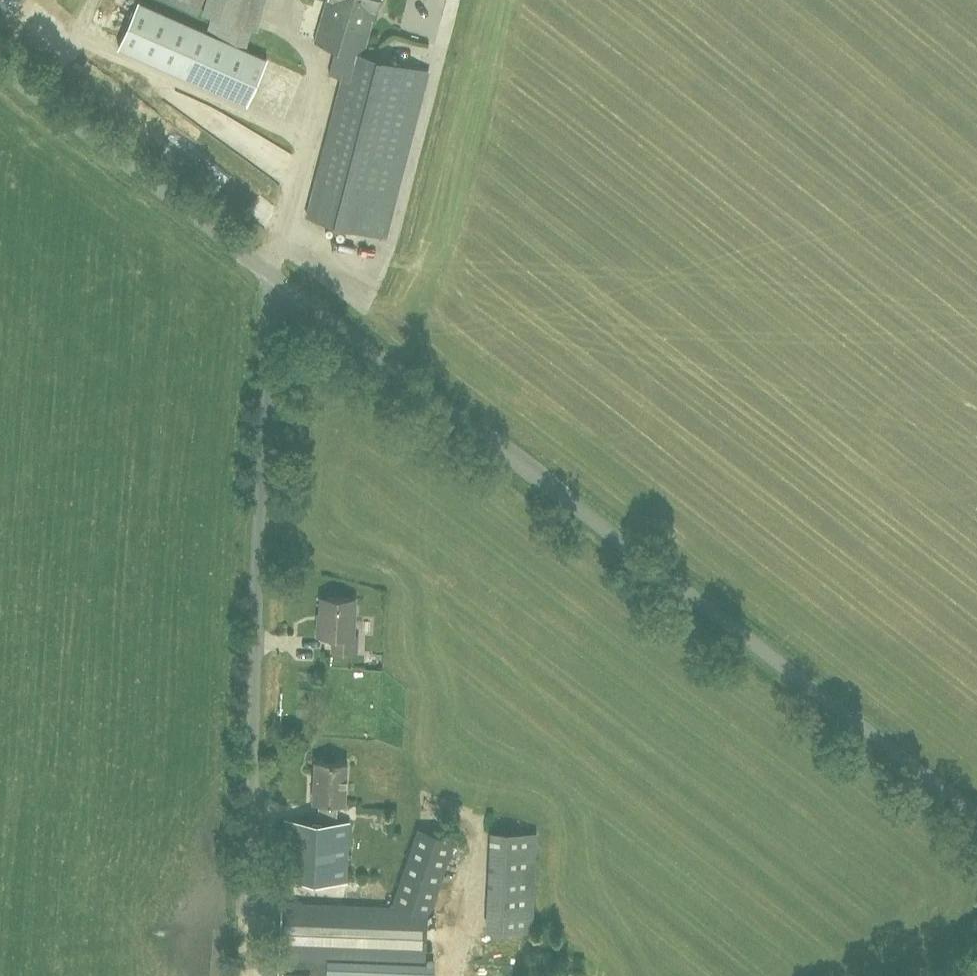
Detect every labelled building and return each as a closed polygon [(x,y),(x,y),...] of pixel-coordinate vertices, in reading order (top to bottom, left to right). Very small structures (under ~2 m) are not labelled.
[(209,0),(186,0),(205,9),(209,0)] [(429,69),(364,52),(377,0),(325,0),(314,41),(337,47),(330,73),(344,77),(308,216),(387,236),(429,69)] [(119,47),(247,104),(267,58),(139,1),(119,47)] [(289,116),(293,84),(274,82),(270,114),(289,116)] [(332,650),(356,651),(357,635),(353,635),(355,598),(320,596),(319,620),(317,620),(317,635),(332,636),(332,650)] [(284,839),(283,878),(306,879),(347,881),(349,821),(336,821),(337,802),(345,803),(347,762),(314,761),(313,801),(319,802),(318,820),(285,819),(284,839)] [(279,975),(435,975),(435,965),(427,965),(429,916),(454,840),(418,828),(392,906),(282,902),(279,975)] [(534,832),(491,830),(486,929),(529,931),(534,832)]
